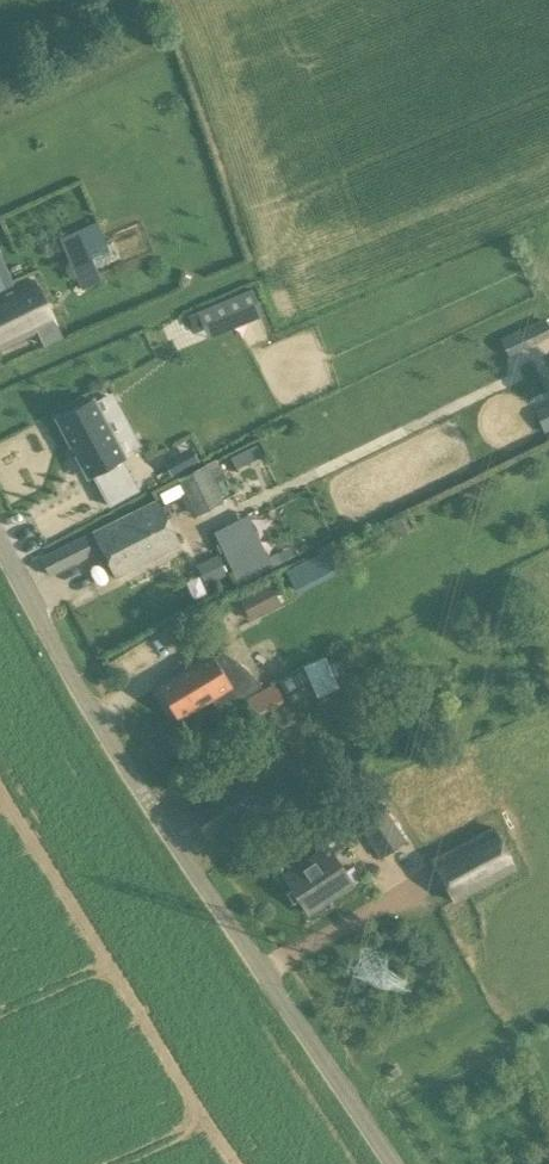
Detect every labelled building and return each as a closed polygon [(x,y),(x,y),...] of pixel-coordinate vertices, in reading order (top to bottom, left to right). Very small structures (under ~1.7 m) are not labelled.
[(88,250),(70,258),(76,273),(94,266),(88,250)] [(53,323),(57,322),(38,279),(0,296),(0,347),(38,330),(45,344),(60,337),(53,323)] [(196,312),(202,325),(203,328),(259,305),(251,288),(196,312)] [(501,338),(508,353),(548,334),(548,328),(544,318),(501,338)] [(98,468),(67,410),(30,429),(62,488),(78,479),(85,491),(73,497),(83,516),(113,501),(96,470),(98,468)] [(261,455),(256,444),(230,457),(235,468),(261,455)] [(177,479),(180,485),(196,515),(223,501),(204,465),(177,479)] [(163,506),(96,538),(115,576),(181,543),(163,506)] [(405,516),(391,523),(396,535),(411,528),(405,516)] [(84,538),(41,560),(51,577),(93,556),(84,538)] [(232,554),(246,581),(281,562),(276,551),(267,556),(259,540),(232,554)] [(217,554),(201,562),(210,581),(226,573),(217,554)] [(307,581),(298,564),(283,572),(292,589),(307,581)] [(280,603),(269,582),(239,598),(250,619),(280,603)] [(218,712),(248,695),(261,687),(254,677),(243,662),(219,646),(213,652),(159,683),(178,716),(209,697),(218,712)] [(246,699),(255,714),(281,699),(272,684),(246,699)] [(258,718),(268,736),(298,719),(288,701),(258,718)] [(297,758),(308,750),(293,726),(281,734),(297,758)] [(383,854),(408,838),(388,807),(362,823),(383,854)] [(452,898),(516,867),(496,826),(432,856),(452,898)] [(286,872),(310,909),(354,881),(330,844),(286,872)]
